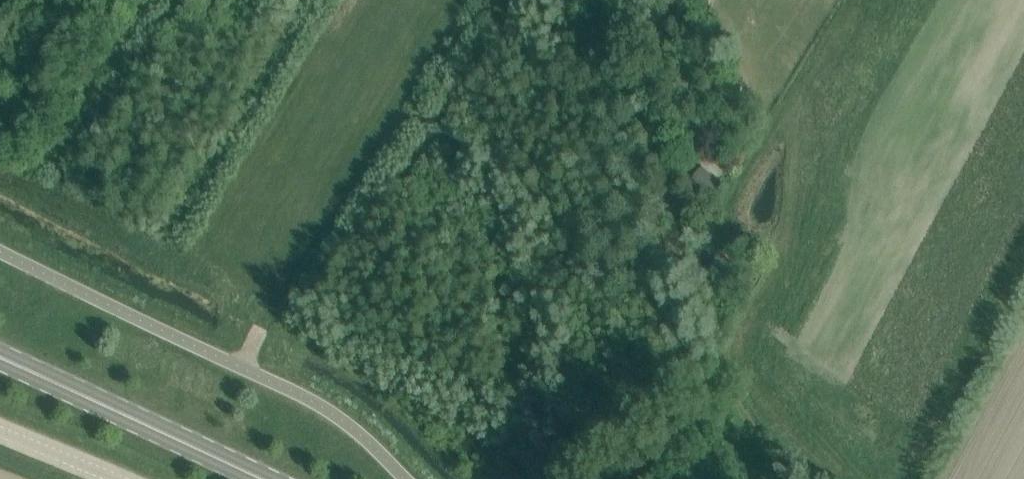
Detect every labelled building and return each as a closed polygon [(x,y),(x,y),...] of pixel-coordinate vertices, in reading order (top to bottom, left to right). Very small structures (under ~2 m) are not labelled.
[(701,166),(694,176),(716,191),(723,181),(701,166)]
